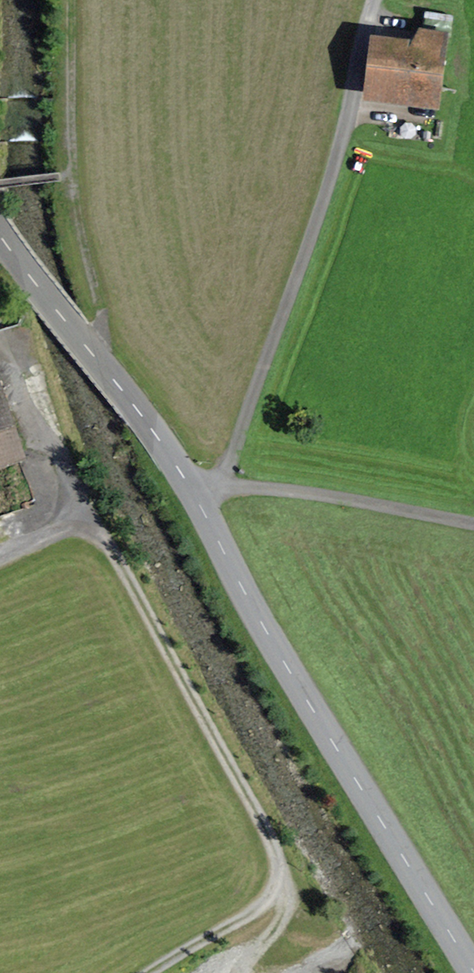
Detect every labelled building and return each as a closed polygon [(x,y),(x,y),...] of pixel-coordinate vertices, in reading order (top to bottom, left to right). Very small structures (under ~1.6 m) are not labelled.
[(441,47),(380,38),(371,103),(432,111),(441,47)] [(17,463),(0,418),(0,469),(17,463)]
